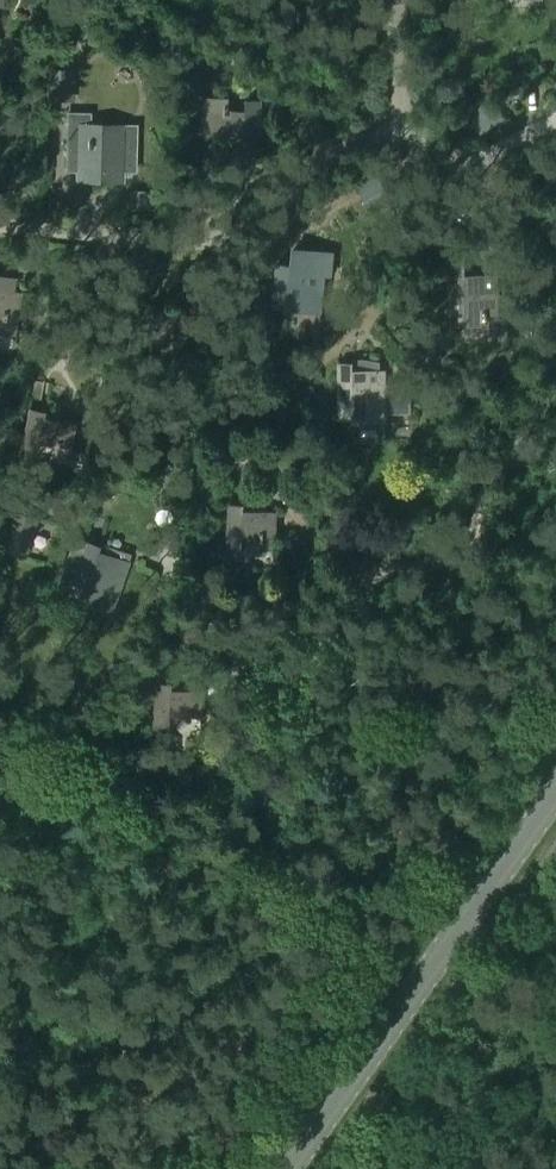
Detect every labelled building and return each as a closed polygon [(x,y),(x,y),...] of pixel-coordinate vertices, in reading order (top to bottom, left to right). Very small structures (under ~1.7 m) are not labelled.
[(71,6),(57,5),(57,25),(71,25),(71,6)] [(72,69),(54,68),(53,98),(71,99),(72,69)] [(468,112),(481,131),(504,117),(491,97),(468,112)] [(246,142),(261,142),(262,99),(247,99),(247,109),(214,109),(214,135),(246,136),(246,142)] [(89,114),(68,113),(67,169),(87,169),(87,179),(122,180),(122,170),(134,170),(135,135),(123,134),(123,126),(89,125),(89,114)] [(274,306),(289,307),(307,309),(308,298),(323,300),(325,275),(331,276),(334,253),(295,249),(293,265),(278,263),(274,306)] [(486,315),(500,314),(499,288),(483,288),(482,276),(467,276),(466,254),(451,254),(451,283),(452,326),(486,325),(486,315)] [(15,334),(22,291),(13,290),(15,277),(0,275),(0,332),(15,334)] [(338,362),(339,418),(355,418),(355,421),(386,421),(386,411),(409,411),(409,384),(386,384),(386,369),(379,369),(379,361),(338,362)] [(21,449),(36,452),(39,442),(70,448),(75,422),(44,416),(45,411),(30,407),(21,449)] [(278,510),(245,509),(246,503),(230,503),(228,545),(244,546),(244,535),(276,537),(278,510)] [(10,511),(0,540),(0,547),(22,555),(35,520),(10,511)] [(71,582),(86,587),(89,577),(120,587),(128,562),(98,552),(100,546),(85,541),(71,582)] [(153,725),(169,725),(169,715),(201,716),(203,690),(170,688),(170,683),(155,682),(153,725)]
